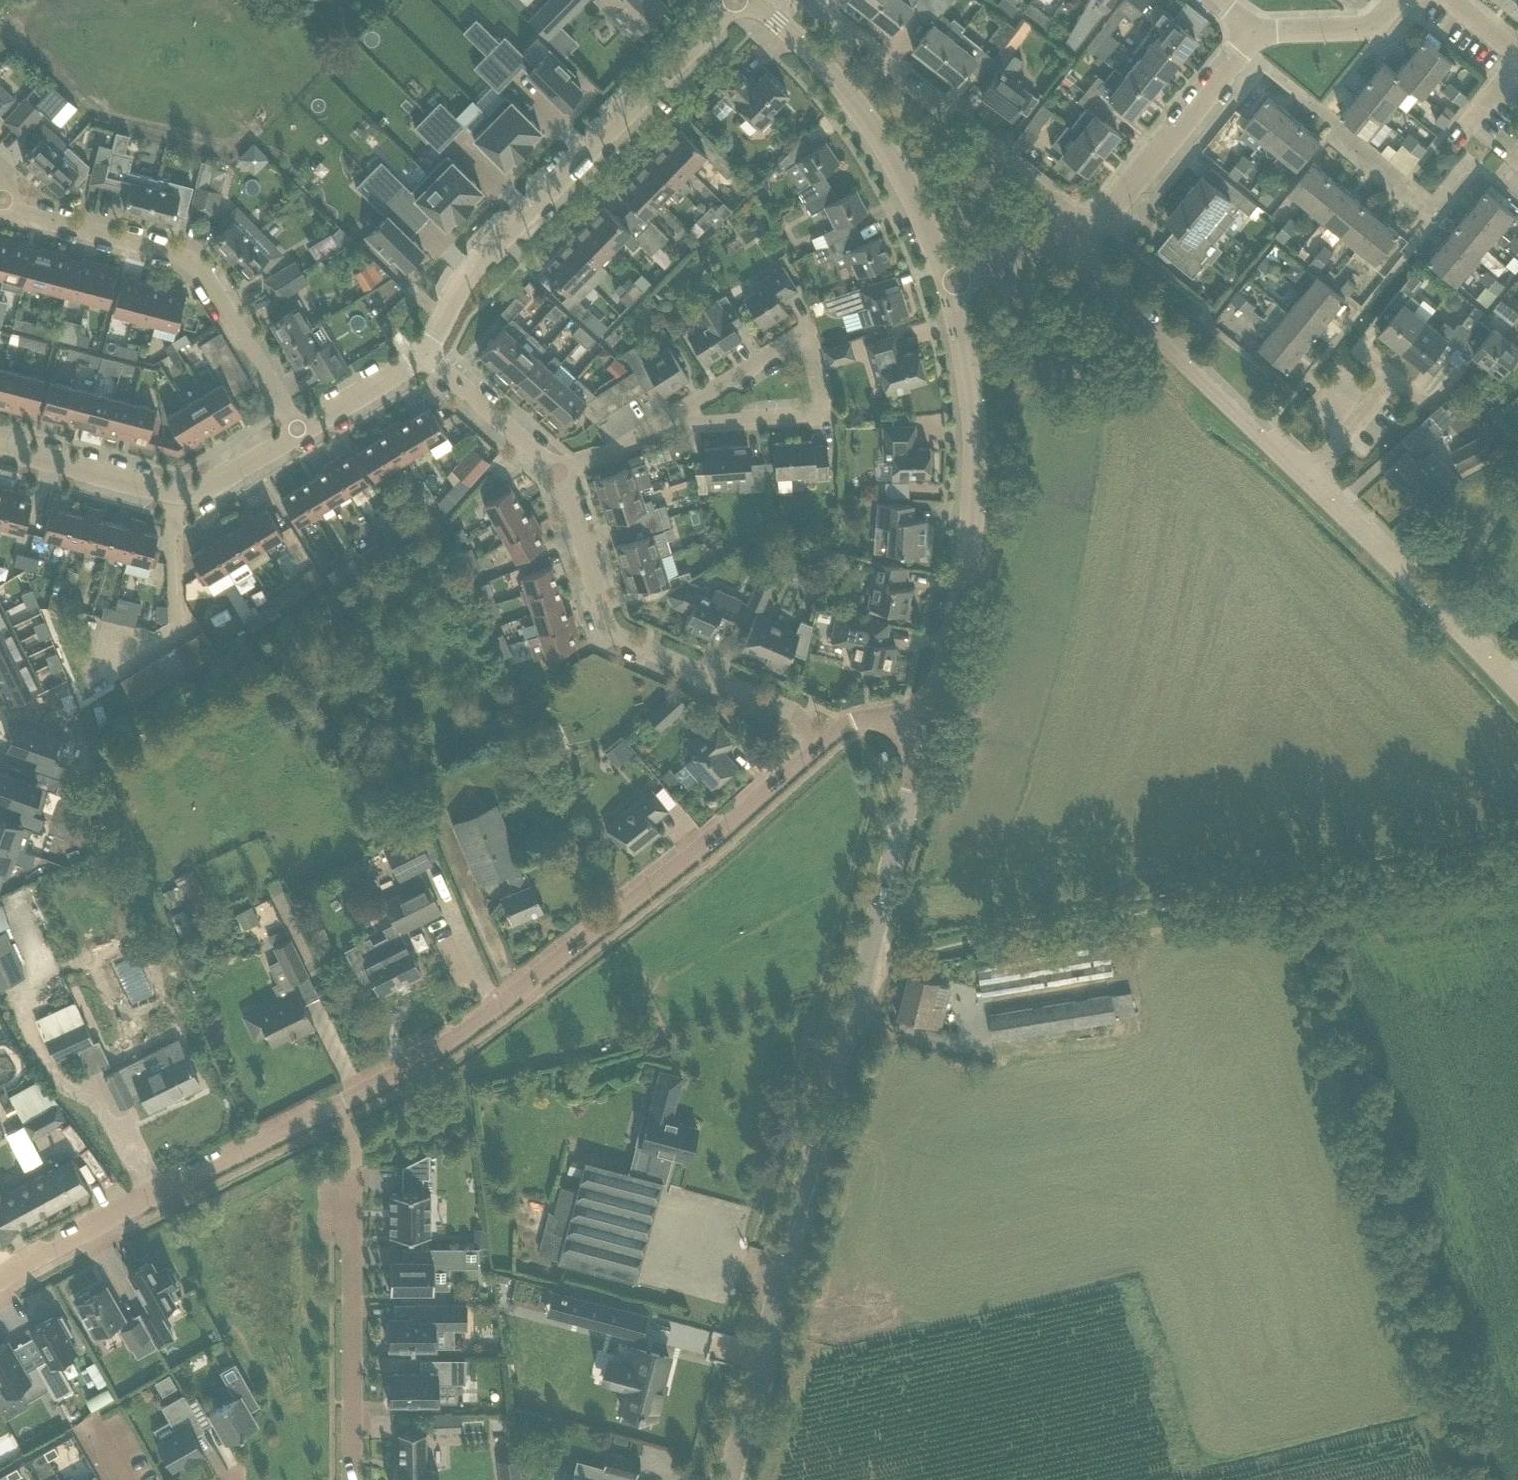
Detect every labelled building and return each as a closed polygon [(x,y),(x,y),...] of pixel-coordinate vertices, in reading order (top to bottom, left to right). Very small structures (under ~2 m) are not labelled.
[(528,19),(547,38),(574,10),(564,0),(547,0),(528,19)] [(634,36),(664,5),(659,0),(597,0),(634,36)] [(870,14),(881,0),(851,0),(870,14)] [(870,14),(891,31),(916,0),(881,0),(870,14)] [(1012,15),(1018,7),(1013,4),(1009,0),(1000,0),(997,3),(1012,15)] [(1064,40),(1073,48),(1101,14),(1113,0),(1087,0),(1064,40)] [(1116,7),(1124,13),(1130,18),(1145,0),(1121,0),(1116,7)] [(1513,9),(1517,3),(1517,0),(1501,0),(1513,9)] [(1149,32),(1156,37),(1155,38),(1166,47),(1168,49),(1170,50),(1179,58),(1195,38),(1172,19),(1173,17),(1157,4),(1147,16),(1155,22),(1148,30),(1148,31),(1149,32)] [(1029,14),(1043,25),(1049,17),(1035,6),(1029,14)] [(1116,7),(1101,26),(1109,33),(1124,13),(1116,7)] [(912,49),(934,66),(954,40),(943,31),(951,22),(941,13),(933,23),(925,33),(912,49)] [(989,38),(1000,46),(1001,45),(1008,36),(1015,27),(1005,19),(989,38)] [(1109,33),(1101,26),(1085,47),(1093,53),(1102,41),(1109,33)] [(1133,52),(1139,57),(1164,77),(1179,58),(1155,38),(1156,37),(1149,32),(1133,52)] [(954,40),(934,66),(955,83),(967,67),(978,75),(992,57),(960,33),(954,40)] [(1109,33),(1102,41),(1112,49),(1118,40),(1109,33)] [(499,41),(486,53),(511,78),(522,66),(563,107),(581,89),(569,77),(572,74),(549,50),(534,65),(530,60),(523,54),(504,35),(499,40),(499,41)] [(1008,36),(1001,45),(1010,52),(1017,42),(1008,36)] [(1424,38),(1410,55),(1439,78),(1453,61),(1424,38)] [(1001,45),(1000,46),(992,57),(985,66),(996,74),(981,94),(1011,116),(1017,107),(1026,114),(1037,98),(1009,77),(1022,60),(1010,52),(1001,45)] [(486,53),(473,66),(498,91),(511,78),(486,53)] [(1410,55),(1396,72),(1412,85),(1411,87),(1424,97),(1439,78),(1410,55)] [(1139,57),(1125,75),(1124,76),(1148,96),(1164,77),(1139,57)] [(1383,62),(1369,79),(1399,103),(1411,87),(1412,85),(1396,72),(1383,62)] [(1097,76),(1084,91),(1110,112),(1116,103),(1132,116),(1148,96),(1124,76),(1125,75),(1114,67),(1102,81),(1097,76)] [(720,88),(726,93),(758,126),(761,129),(773,116),(770,113),(774,110),(788,95),(765,72),(753,84),(738,69),(720,88)] [(1065,76),(1061,81),(1068,87),(1073,82),(1065,76)] [(1369,79),(1355,96),(1384,120),(1399,103),(1369,79)] [(1444,91),(1453,98),(1460,89),(1451,82),(1444,91)] [(15,98),(0,84),(0,114),(15,98)] [(35,104),(13,128),(22,137),(35,122),(43,113),(49,117),(52,117),(68,99),(52,85),(49,88),(35,104)] [(1460,89),(1453,98),(1462,105),(1469,96),(1460,89)] [(1070,126),(1078,133),(1102,153),(1118,133),(1103,120),(1110,112),(1084,91),(1076,101),(1085,108),(1070,126)] [(505,95),(487,113),(523,149),(532,140),(531,139),(540,130),(505,95)] [(4,121),(13,128),(35,104),(26,96),(4,121)] [(1245,126),(1263,140),(1286,110),(1279,105),(1279,104),(1269,96),(1245,126)] [(1384,120),(1355,96),(1349,103),(1349,104),(1341,114),(1370,138),(1384,120)] [(439,100),(427,113),(451,138),(464,125),(439,100)] [(1015,141),(1014,140),(1013,141),(1026,150),(1026,149),(1025,149),(1026,147),(1027,148),(1032,142),(1031,141),(1032,140),(1033,141),(1038,134),(1037,134),(1038,132),(1035,130),(1050,111),(1042,104),(1027,124),(1028,125),(1027,126),(1026,125),(1021,131),(1022,132),(1021,133),(1020,132),(1015,139),(1016,140),(1015,141)] [(1269,144),(1281,154),(1304,124),(1286,110),(1263,140),(1260,143),(1266,147),(1269,144)] [(1435,120),(1444,127),(1451,118),(1442,111),(1435,120)] [(427,113),(414,126),(439,150),(451,138),(427,113)] [(487,113),(468,132),(504,167),(513,157),(514,158),(523,149),(487,113)] [(22,158),(41,175),(68,145),(44,123),(27,141),(33,146),(22,158)] [(1295,170),(1297,167),(1298,168),(1321,138),(1304,124),(1281,154),(1291,162),(1288,165),(1295,170)] [(680,128),(664,144),(690,169),(706,154),(694,142),(680,128)] [(1102,153),(1078,133),(1070,143),(1059,135),(1052,145),(1086,172),(1102,153)] [(1403,142),(1411,149),(1419,140),(1410,133),(1403,142)] [(1419,140),(1411,149),(1420,157),(1427,148),(1419,140)] [(796,189),(803,201),(830,185),(823,173),(839,162),(825,141),(808,153),(795,162),(809,181),(796,189)] [(664,144),(649,159),(684,193),(690,187),(681,178),(690,169),(664,144)] [(68,145),(41,175),(60,192),(71,180),(76,185),(84,176),(87,173),(89,165),(68,145)] [(148,214),(155,187),(158,176),(126,168),(127,164),(129,165),(131,158),(129,158),(130,153),(111,149),(108,161),(102,185),(114,188),(114,186),(121,187),(121,190),(128,192),(124,208),(148,214)] [(710,161),(726,177),(735,168),(719,152),(710,161)] [(778,162),(783,170),(792,164),(785,154),(778,162)] [(1244,154),(1237,163),(1246,170),(1253,161),(1244,154)] [(446,155),(428,173),(464,209),(473,200),(472,199),(481,190),(446,155)] [(90,182),(102,185),(108,161),(96,158),(90,182)] [(649,159),(634,175),(660,200),(667,192),(676,201),(684,193),(649,159)] [(381,160),(368,173),(392,197),(405,184),(381,160)] [(1296,197),(1307,205),(1331,176),(1313,162),(1287,194),(1294,200),(1296,197)] [(1246,170),(1237,163),(1228,173),(1238,180),(1246,170)] [(191,208),(202,211),(212,176),(200,173),(191,208)] [(368,173),(355,186),(380,210),(392,197),(368,173)] [(428,173),(409,192),(445,227),(454,217),(455,218),(464,209),(428,173)] [(660,200),(634,175),(618,191),(632,205),(644,216),(647,219),(655,212),(652,208),(660,200)] [(1203,175),(1186,196),(1223,227),(1234,214),(1232,213),(1239,204),(1249,213),(1257,203),(1231,182),(1224,191),(1203,175)] [(212,176),(202,211),(214,214),(223,179),(212,176)] [(1315,217),(1322,222),(1348,190),(1331,176),(1307,205),(1318,214),(1315,217)] [(813,237),(818,249),(827,245),(827,244),(853,231),(849,221),(868,211),(856,189),(838,198),(830,185),(803,201),(811,212),(824,206),(834,226),(822,233),(813,237)] [(1254,185),(1251,189),(1256,194),(1258,195),(1261,191),(1254,185)] [(188,215),(192,196),(155,187),(148,214),(173,220),(175,212),(188,215)] [(1259,197),(1268,205),(1275,195),(1267,188),(1259,197)] [(1330,224),(1341,233),(1365,204),(1348,190),(1322,222),(1328,227),(1330,224)] [(1486,190),(1472,207),(1503,233),(1504,232),(1506,230),(1509,227),(1506,224),(1515,214),(1486,190)] [(1223,227),(1186,196),(1168,218),(1180,228),(1176,233),(1173,231),(1159,248),(1194,277),(1213,253),(1206,247),(1213,238),(1223,227)] [(715,209),(723,217),(731,210),(723,201),(715,209)] [(1349,245),(1356,250),(1383,218),(1365,204),(1341,233),(1352,242),(1349,245)] [(604,205),(588,221),(614,246),(622,239),(632,249),(639,243),(650,254),(659,245),(642,229),(636,236),(618,219),(604,205)] [(213,240),(231,258),(259,230),(237,207),(219,223),(225,229),(213,240)] [(1458,225),(1486,248),(1495,238),(1509,250),(1511,247),(1517,252),(1517,250),(1517,238),(1515,235),(1512,239),(1504,232),(1503,233),(1472,207),(1458,225)] [(695,220),(704,229),(711,221),(703,212),(695,220)] [(387,214),(366,236),(390,259),(393,256),(404,268),(423,249),(387,214)] [(1291,217),(1283,226),(1292,233),(1300,224),(1291,217)] [(1383,218),(1356,250),(1363,255),(1365,252),(1376,261),(1399,233),(1389,224),(1390,224),(1383,218)] [(651,220),(642,229),(659,245),(668,237),(651,220)] [(588,221),(573,236),(599,262),(614,246),(588,221)] [(1458,225),(1443,242),(1475,268),(1482,261),(1479,258),(1486,248),(1458,225)] [(1292,233),(1283,226),(1275,235),(1285,243),(1292,233)] [(259,230),(231,258),(248,276),(260,265),(265,270),(282,254),(259,230)] [(827,245),(818,249),(813,251),(819,264),(833,258),(837,268),(851,262),(857,276),(890,261),(879,236),(860,244),(853,231),(827,244),(827,245)] [(573,236),(558,252),(583,277),(599,262),(573,236)] [(3,277),(13,241),(0,237),(0,276),(3,277)] [(3,277),(24,282),(33,249),(26,247),(27,244),(13,241),(3,277)] [(1475,268),(1443,242),(1429,259),(1458,283),(1468,271),(1471,274),(1475,268)] [(1325,244),(1318,253),(1326,261),(1334,252),(1325,244)] [(24,282),(45,288),(54,252),(40,248),(39,250),(33,249),(24,282)] [(1267,272),(1274,264),(1280,257),(1272,250),(1266,256),(1258,265),(1267,272)] [(45,288),(66,293),(75,260),(68,258),(69,255),(54,252),(45,288)] [(583,277),(558,252),(542,268),(556,282),(568,293),(583,277)] [(1326,261),(1318,253),(1310,263),(1318,270),(1326,261)] [(1506,264),(1516,272),(1517,269),(1517,258),(1514,254),(1506,264)] [(66,293),(87,298),(96,262),(82,259),(81,261),(75,260),(66,293)] [(96,262),(87,298),(108,304),(117,271),(110,269),(111,266),(96,262)] [(1274,264),(1267,272),(1277,281),(1285,272),(1274,264)] [(366,266),(355,273),(364,289),(376,282),(366,266)] [(756,290),(744,298),(762,327),(786,311),(778,299),(783,296),(785,298),(797,290),(782,266),(753,285),(756,290)] [(263,280),(269,290),(290,277),(284,267),(263,280)] [(1330,269),(1325,276),(1331,281),(1337,274),(1330,269)] [(1479,278),(1489,286),(1496,277),(1486,270),(1479,278)] [(1381,331),(1403,348),(1426,320),(1415,311),(1423,301),(1413,294),(1424,279),(1413,272),(1385,307),(1394,315),(1381,331)] [(113,311),(134,317),(143,284),(136,282),(137,279),(122,275),(117,295),(113,311)] [(621,284),(627,290),(635,298),(643,290),(629,276),(621,284)] [(1304,285),(1300,291),(1331,317),(1345,299),(1317,276),(1307,287),(1304,285)] [(290,277),(269,290),(276,300),(296,288),(290,277)] [(1496,277),(1489,286),(1498,294),(1505,285),(1496,277)] [(1340,288),(1349,295),(1356,286),(1348,279),(1340,288)] [(830,313),(832,314),(835,315),(840,315),(842,314),(852,311),(856,309),(861,325),(907,311),(900,287),(879,293),(875,282),(856,288),(821,299),(823,304),(824,307),(826,309),(830,313)] [(134,317),(155,322),(164,286),(150,283),(149,285),(143,284),(134,317)] [(621,284),(615,291),(620,296),(627,290),(621,284)] [(164,286),(155,322),(176,328),(180,314),(185,295),(178,293),(179,290),(164,286)] [(635,298),(627,290),(620,296),(619,297),(628,306),(635,298)] [(1239,306),(1246,297),(1238,291),(1231,299),(1239,306)] [(1297,299),(1288,310),(1317,334),(1331,317),(1300,291),(1295,297),(1297,299)] [(733,328),(743,322),(732,305),(724,293),(692,313),(700,326),(688,334),(695,345),(706,362),(721,352),(720,350),(740,338),(733,328)] [(516,296),(500,313),(509,321),(512,318),(513,317),(525,304),(516,296)] [(270,321),(283,343),(307,328),(307,329),(312,326),(311,325),(295,297),(280,307),(284,313),(270,321)] [(567,306),(585,322),(593,312),(576,297),(567,306)] [(1246,297),(1239,306),(1249,314),(1256,305),(1246,297)] [(1501,299),(1491,311),(1493,312),(1497,315),(1506,304),(1501,299)] [(547,312),(555,319),(563,310),(555,303),(547,312)] [(1271,325),(1274,328),(1303,351),(1317,334),(1288,310),(1280,321),(1277,318),(1271,325)] [(1447,358),(1457,345),(1478,319),(1470,313),(1462,323),(1461,322),(1455,329),(1446,322),(1439,330),(1426,320),(1403,348),(1425,366),(1438,350),(1447,358)] [(480,354),(496,369),(520,341),(528,333),(512,318),(509,321),(480,354)] [(21,328),(33,332),(36,323),(24,319),(21,328)] [(1457,345),(1482,365),(1485,361),(1503,375),(1515,359),(1517,356),(1517,347),(1493,327),(1491,330),(1478,319),(1457,345)] [(36,323),(33,332),(46,335),(48,326),(36,323)] [(571,334),(579,341),(587,332),(579,325),(571,334)] [(307,328),(283,343),(296,365),(310,356),(314,363),(317,369),(324,379),(344,367),(346,366),(349,364),(338,347),(333,338),(318,347),(307,329),(307,328)] [(1303,351),(1274,328),(1260,345),(1289,369),(1303,351)] [(613,329),(604,339),(610,344),(619,336),(613,329)] [(63,340),(75,343),(78,333),(66,330),(63,340)] [(185,332),(171,341),(172,342),(176,348),(189,339),(185,332)] [(220,332),(210,338),(216,348),(226,342),(220,332)] [(496,369),(512,383),(536,356),(545,346),(529,332),(528,333),(520,341),(496,369)] [(587,332),(579,341),(587,348),(595,339),(587,332)] [(78,333),(75,343),(87,345),(90,336),(78,333)] [(17,344),(30,347),(32,337),(20,334),(17,344)] [(897,350),(899,349),(895,335),(876,341),(866,343),(876,377),(883,375),(888,395),(890,395),(909,389),(908,385),(925,380),(916,350),(899,355),(897,350)] [(32,337),(30,347),(42,350),(44,340),(32,337)] [(200,344),(206,354),(216,348),(210,338),(200,344)] [(102,350),(123,355),(126,346),(105,341),(102,350)] [(823,349),(828,365),(855,358),(851,341),(823,349)] [(164,346),(170,357),(178,352),(176,348),(172,342),(164,346)] [(206,354),(212,365),(233,353),(226,342),(216,348),(206,354)] [(631,366),(634,370),(645,388),(655,382),(662,394),(688,378),(669,347),(644,363),(642,359),(634,345),(623,352),(631,366)] [(126,346),(123,355),(136,359),(138,349),(126,346)] [(66,356),(78,359),(81,350),(68,347),(66,356)] [(604,348),(598,355),(602,358),(607,357),(610,353),(604,348)] [(81,350),(78,359),(90,363),(92,353),(81,350)] [(178,352),(170,357),(177,367),(185,363),(178,352)] [(212,365),(219,375),(239,363),(233,353),(212,365)] [(512,383),(528,398),(553,370),(553,371),(560,363),(561,362),(560,362),(554,355),(546,364),(536,356),(512,383)] [(615,357),(606,366),(615,375),(626,369),(622,363),(615,357)] [(108,367),(119,370),(121,361),(110,358),(108,367)] [(121,361),(119,370),(132,373),(134,364),(121,361)] [(219,375),(223,382),(225,386),(246,374),(239,363),(219,375)] [(528,398),(545,412),(576,377),(560,363),(553,371),(553,370),(528,398)] [(13,410),(23,374),(2,368),(0,375),(0,407),(13,410)] [(634,370),(623,377),(636,396),(646,390),(645,388),(634,370)] [(23,374),(13,410),(28,414),(28,411),(35,413),(44,379),(23,374)] [(246,374),(225,386),(232,397),(252,385),(246,374)] [(576,377),(545,412),(561,427),(579,408),(594,422),(605,415),(593,396),(595,394),(576,377)] [(623,377),(613,383),(626,402),(636,396),(623,377)] [(47,419),(62,423),(71,387),(50,381),(46,395),(41,415),(48,416),(47,419)] [(223,382),(204,393),(223,426),(236,418),(234,416),(241,412),(232,397),(225,386),(223,382)] [(613,383),(603,389),(616,409),(626,402),(613,383)] [(77,424),(84,426),(92,392),(71,387),(62,423),(76,427),(77,424)] [(603,389),(595,394),(593,396),(605,415),(616,409),(603,389)] [(89,430),(104,434),(113,397),(92,392),(84,426),(90,427),(89,430)] [(204,393),(185,405),(203,435),(209,431),(210,434),(223,426),(204,393)] [(119,435),(125,437),(134,403),(113,397),(104,434),(118,438),(119,435)] [(134,403),(125,437),(132,438),(131,441),(158,448),(161,436),(149,433),(155,408),(134,403)] [(203,435),(185,405),(166,416),(180,438),(176,440),(168,438),(165,450),(178,453),(199,441),(198,438),(203,435)] [(430,408),(412,419),(428,445),(429,445),(436,456),(453,446),(446,434),(439,422),(443,419),(436,408),(432,410),(430,408)] [(1402,439),(1411,450),(1435,429),(1426,418),(1402,439)] [(399,419),(391,424),(410,456),(428,445),(412,419),(402,424),(399,419)] [(384,435),(376,441),(392,467),(410,456),(391,424),(381,430),(384,435)] [(883,426),(883,446),(883,459),(891,459),(891,479),(909,479),(909,475),(929,475),(929,447),(915,447),(915,425),(883,426)] [(1451,452),(1460,471),(1489,456),(1479,438),(1451,452)] [(773,443),(774,463),(775,477),(803,475),(804,479),(828,477),(828,464),(826,444),(814,445),(813,440),(773,443)] [(392,467),(376,441),(358,451),(368,469),(374,478),(385,472),(387,475),(393,472),(391,468),(392,467)] [(749,463),(748,445),(704,448),(705,468),(706,480),(738,477),(739,490),(764,488),(764,482),(762,462),(749,463)] [(452,470),(462,478),(469,485),(490,462),(473,447),(452,470)] [(1389,468),(1385,472),(1397,484),(1401,480),(1406,485),(1402,489),(1416,504),(1421,508),(1425,512),(1452,484),(1459,477),(1450,469),(1432,451),(1422,461),(1418,457),(1415,461),(1405,452),(1389,468)] [(340,455),(332,460),(351,492),(368,481),(352,455),(343,460),(340,455)] [(641,455),(623,460),(625,468),(631,466),(643,462),(641,455)] [(324,472),(317,476),(333,503),(351,492),(332,460),(321,466),(324,472)] [(678,462),(681,474),(687,473),(690,471),(687,460),(678,462)] [(594,478),(601,500),(638,488),(639,488),(650,485),(643,462),(631,466),(625,468),(594,478)] [(687,473),(681,474),(668,479),(671,489),(690,483),(687,473)] [(317,476),(299,487),(317,517),(323,514),(320,510),(333,503),(317,476)] [(462,478),(454,486),(462,493),(469,485),(462,478)] [(484,503),(493,519),(520,504),(508,483),(497,490),(499,494),(484,503)] [(462,493),(454,486),(447,495),(454,502),(462,493)] [(2,526),(12,490),(1,487),(0,491),(0,525),(2,526)] [(317,517),(299,487),(281,498),(297,524),(308,518),(310,522),(317,517)] [(636,514),(639,525),(668,516),(664,504),(653,507),(651,500),(643,502),(639,488),(638,488),(601,500),(608,522),(636,514)] [(12,490),(2,526),(24,531),(26,521),(31,501),(20,498),(21,492),(12,490)] [(43,536),(64,542),(72,512),(59,508),(61,499),(53,497),(48,516),(43,536)] [(889,525),(887,550),(903,552),(923,553),(924,530),(922,530),(923,524),(925,524),(925,519),(911,518),(912,504),(892,502),(878,501),(877,524),(889,525)] [(493,519),(505,540),(537,521),(532,513),(527,516),(520,504),(493,519)] [(64,542),(85,548),(96,508),(88,506),(86,516),(72,512),(64,542)] [(85,548),(107,553),(115,523),(100,519),(103,510),(96,508),(85,548)] [(249,508),(243,511),(264,547),(283,535),(277,526),(267,509),(254,516),(249,508)] [(241,524),(229,531),(245,558),(264,547),(243,511),(236,516),(241,524)] [(433,516),(424,521),(430,531),(439,526),(433,516)] [(670,552),(663,530),(672,527),(668,516),(639,525),(643,536),(615,545),(622,567),(660,555),(670,552)] [(107,553),(127,558),(128,559),(138,519),(131,517),(128,527),(115,523),(107,553)] [(128,559),(127,558),(124,570),(145,575),(149,564),(155,566),(158,551),(153,549),(157,534),(143,530),(145,521),(138,519),(128,559)] [(430,531),(424,521),(413,528),(419,538),(430,531)] [(537,521),(505,540),(516,560),(543,545),(538,535),(543,532),(537,521)] [(451,532),(456,543),(467,538),(462,527),(451,532)] [(212,530),(205,534),(226,569),(227,569),(234,582),(252,571),(245,558),(229,531),(217,539),(212,530)] [(226,569),(205,534),(199,538),(204,546),(191,554),(199,568),(195,570),(203,584),(220,573),(226,569)] [(388,536),(374,545),(380,555),(394,546),(388,536)] [(380,555),(374,545),(360,553),(366,563),(380,555)] [(460,552),(467,569),(478,564),(471,547),(460,552)] [(14,564),(25,567),(28,556),(17,553),(14,564)] [(662,580),(666,592),(687,580),(691,578),(689,570),(676,574),(667,578),(660,555),(622,567),(629,590),(662,580)] [(28,556),(25,567),(36,570),(39,559),(28,556)] [(353,557),(343,563),(349,573),(359,567),(353,557)] [(870,592),(867,606),(889,611),(909,616),(911,604),(908,603),(911,589),(902,587),(906,567),(887,563),(874,559),(867,591),(870,592)] [(349,573),(343,563),(333,569),(339,579),(349,573)] [(470,575),(481,570),(478,564),(467,569),(470,575)] [(520,588),(523,597),(557,586),(551,566),(521,575),(525,587),(520,588)] [(303,585),(319,582),(316,567),(300,570),(303,585)] [(69,568),(65,579),(76,582),(79,571),(69,568)] [(747,604),(761,610),(775,578),(761,572),(747,604)] [(60,579),(56,591),(72,596),(75,583),(60,579)] [(687,580),(666,592),(666,593),(673,606),(689,612),(684,626),(709,637),(718,616),(731,622),(741,599),(715,587),(710,598),(699,593),(702,586),(687,580)] [(298,581),(289,587),(295,597),(304,591),(298,581)] [(529,601),(533,615),(563,606),(557,586),(523,597),(524,602),(529,601)] [(295,597),(289,587),(279,592),(285,603),(295,597)] [(32,588),(21,593),(24,600),(35,596),(32,588)] [(480,598),(484,609),(496,604),(491,593),(480,598)] [(58,606),(70,609),(72,598),(61,595),(58,606)] [(35,596),(24,600),(27,607),(38,603),(35,596)] [(72,598),(70,609),(81,611),(84,600),(72,598)] [(496,604),(484,609),(489,620),(500,615),(496,604)] [(167,605),(156,605),(156,622),(168,621),(167,605)] [(101,617),(112,620),(115,609),(104,606),(101,617)] [(533,615),(539,634),(540,635),(575,624),(572,612),(566,614),(563,606),(533,615)] [(115,609),(112,620),(123,623),(126,611),(115,609)] [(264,609),(254,615),(260,625),(269,619),(264,609)] [(0,612),(0,631),(11,625),(3,610),(0,612)] [(854,646),(850,663),(890,672),(896,646),(885,644),(890,623),(870,619),(837,610),(835,621),(830,641),(854,646)] [(765,659),(784,667),(791,651),(804,657),(810,622),(799,617),(793,631),(775,623),(776,621),(756,613),(740,650),(753,656),(754,654),(759,656),(759,658),(764,661),(765,659)] [(260,625),(254,615),(244,621),(250,631),(260,625)] [(45,620),(33,624),(36,632),(48,627),(45,620)] [(540,635),(539,634),(527,638),(528,639),(533,658),(546,654),(556,651),(576,646),(572,635),(578,633),(575,624),(540,635)] [(0,631),(0,650),(18,640),(11,625),(0,631)] [(48,627),(36,632),(39,639),(50,635),(48,627)] [(203,632),(186,642),(198,662),(215,652),(203,632)] [(491,638),(495,649),(507,644),(502,633),(491,638)] [(0,650),(0,668),(26,656),(18,640),(0,650)] [(186,642),(175,648),(188,669),(198,662),(186,642)] [(507,644),(495,649),(500,659),(511,654),(507,644)] [(175,648),(158,658),(171,679),(188,669),(175,648)] [(57,651),(46,656),(49,663),(60,659),(57,651)] [(0,668),(0,687),(33,671),(26,656),(0,668)] [(158,658),(144,667),(157,687),(171,679),(158,658)] [(60,659),(49,663),(51,670),(63,666),(60,659)] [(144,667),(133,674),(145,694),(157,687),(144,667)] [(0,687),(0,688),(8,703),(41,687),(33,671),(0,687)] [(145,694),(133,674),(121,681),(133,702),(145,694)] [(675,690),(661,701),(673,717),(687,705),(675,690)] [(694,704),(685,711),(691,718),(700,710),(694,704)] [(685,762),(686,763),(700,778),(702,776),(712,786),(736,765),(724,751),(736,741),(718,720),(692,744),(698,751),(685,762)] [(17,722),(8,745),(39,756),(34,769),(60,778),(65,780),(70,767),(58,762),(66,739),(17,722)] [(558,733),(548,737),(554,752),(564,749),(558,733)] [(621,740),(606,752),(616,763),(630,751),(621,740)] [(70,767),(65,780),(76,784),(81,771),(70,767)] [(670,767),(661,775),(670,786),(679,778),(670,767)] [(0,771),(0,797),(40,811),(48,788),(55,791),(60,778),(34,769),(30,781),(0,771)] [(606,828),(618,843),(622,839),(633,852),(659,831),(652,822),(668,810),(651,789),(619,814),(620,816),(606,828)] [(452,823),(470,865),(478,884),(505,872),(513,890),(501,896),(512,921),(541,909),(530,883),(529,883),(521,865),(522,864),(496,804),(452,823)] [(19,849),(19,850),(23,851),(32,828),(40,832),(45,818),(20,809),(15,822),(0,817),(0,842),(19,849)] [(397,844),(411,873),(431,863),(417,834),(397,844)] [(7,870),(11,871),(19,850),(19,849),(0,842),(0,889),(7,870)] [(174,877),(190,909),(209,899),(193,868),(174,877)] [(376,950),(351,962),(362,984),(373,979),(380,994),(421,974),(399,930),(439,910),(426,883),(375,908),(388,936),(373,943),(376,950)] [(251,907),(237,914),(243,927),(258,919),(251,907)] [(319,917),(316,912),(312,914),(303,918),(308,928),(315,944),(329,937),(327,934),(324,928),(319,917)] [(2,987),(18,979),(26,976),(16,954),(5,930),(0,932),(0,988),(2,987)] [(976,960),(982,996),(1112,974),(1107,938),(976,960)] [(315,1027),(293,982),(308,975),(290,939),(274,947),(280,959),(269,964),(278,982),(272,985),(280,1001),(257,1012),(256,1009),(243,1015),(245,1021),(254,1039),(266,1033),(271,1044),(295,1032),(297,1036),(315,1027)] [(897,1016),(916,1021),(927,1024),(940,1027),(945,1007),(950,988),(937,985),(938,983),(908,975),(897,1016)] [(988,1014),(992,1038),(1113,1019),(1110,995),(988,1014)] [(35,1019),(45,1040),(54,1060),(78,1049),(89,1074),(110,1064),(98,1039),(94,1042),(84,1022),(74,1001),(35,1019)] [(120,1068),(105,1075),(119,1106),(135,1098),(134,1097),(142,1093),(150,1109),(199,1085),(192,1070),(184,1053),(172,1059),(165,1044),(142,1056),(142,1057),(148,1070),(127,1081),(120,1068)] [(650,1111),(641,1145),(653,1149),(689,1158),(697,1127),(669,1120),(670,1116),(681,1076),(661,1071),(650,1111)] [(66,1119),(58,1103),(40,1112),(48,1128),(66,1119)] [(430,1235),(430,1192),(423,1192),(423,1177),(430,1177),(430,1152),(402,1166),(402,1192),(389,1192),(389,1235),(430,1235)] [(0,1196),(17,1229),(18,1228),(89,1190),(79,1173),(71,1158),(1,1196),(0,1196)] [(574,1161),(570,1175),(580,1178),(585,1160),(579,1158),(579,1162),(574,1161)] [(560,1254),(558,1260),(635,1281),(662,1180),(585,1160),(580,1178),(570,1217),(549,1212),(539,1249),(560,1254)] [(18,1229),(18,1228),(17,1229),(0,1196),(0,1239),(18,1229)] [(487,1229),(473,1229),(473,1247),(487,1247),(487,1229)] [(433,1290),(433,1262),(463,1262),(463,1247),(410,1247),(410,1264),(390,1264),(390,1272),(387,1272),(387,1286),(390,1286),(390,1290),(403,1290),(403,1293),(417,1293),(417,1290),(433,1290)] [(178,1296),(172,1286),(176,1284),(174,1280),(177,1278),(170,1267),(168,1269),(165,1265),(157,1270),(151,1259),(135,1268),(136,1270),(131,1273),(130,1271),(128,1272),(148,1307),(138,1313),(150,1335),(167,1325),(161,1315),(168,1311),(165,1306),(175,1301),(174,1299),(178,1296)] [(124,1317),(107,1288),(98,1294),(96,1290),(90,1293),(88,1290),(78,1296),(80,1299),(75,1302),(94,1335),(114,1324),(118,1325),(131,1347),(151,1335),(138,1313),(128,1318),(124,1317)] [(194,1290),(188,1294),(193,1303),(199,1299),(194,1290)] [(566,1317),(565,1318),(617,1332),(618,1331),(616,1330),(622,1309),(623,1310),(623,1309),(571,1295),(571,1296),(572,1297),(567,1318),(566,1317)] [(465,1327),(465,1302),(414,1302),(414,1316),(390,1316),(390,1323),(386,1323),(386,1339),(390,1339),(390,1346),(410,1346),(410,1348),(414,1348),(414,1346),(434,1346),(434,1327),(454,1327),(465,1327)] [(48,1358),(36,1365),(55,1398),(73,1388),(58,1361),(76,1351),(66,1333),(70,1330),(62,1317),(58,1319),(55,1314),(31,1329),(48,1358)] [(35,1365),(24,1371),(7,1341),(0,1345),(0,1386),(5,1395),(19,1387),(27,1401),(49,1388),(35,1365)] [(623,1363),(618,1384),(626,1386),(620,1407),(657,1416),(662,1393),(659,1393),(669,1356),(636,1347),(631,1365),(623,1363)] [(465,1382),(465,1358),(420,1358),(420,1372),(390,1373),(390,1385),(387,1385),(387,1399),(390,1399),(390,1402),(437,1402),(437,1382),(465,1382)] [(169,1374),(154,1382),(162,1395),(176,1386),(169,1374)] [(257,1424),(249,1411),(260,1405),(243,1375),(228,1383),(236,1397),(209,1412),(226,1442),(257,1424)] [(105,1388),(84,1397),(88,1407),(110,1397),(105,1388)] [(204,1429),(184,1393),(161,1406),(176,1431),(157,1442),(172,1469),(183,1462),(185,1466),(205,1454),(194,1435),(204,1429)] [(520,1411),(517,1423),(528,1426),(531,1414),(520,1411)] [(452,1428),(451,1415),(433,1416),(433,1428),(452,1428)] [(392,1479),(436,1479),(438,1471),(426,1468),(426,1431),(398,1432),(399,1461),(397,1461),(392,1479)] [(59,1453),(54,1446),(43,1452),(48,1459),(59,1453)] [(633,1475),(636,1475),(640,1459),(606,1451),(599,1479),(631,1479),(633,1475)] [(48,1460),(48,1459),(43,1452),(33,1458),(38,1466),(48,1460)] [(17,1467),(6,1473),(10,1479),(12,1479),(21,1475),(17,1467)]
